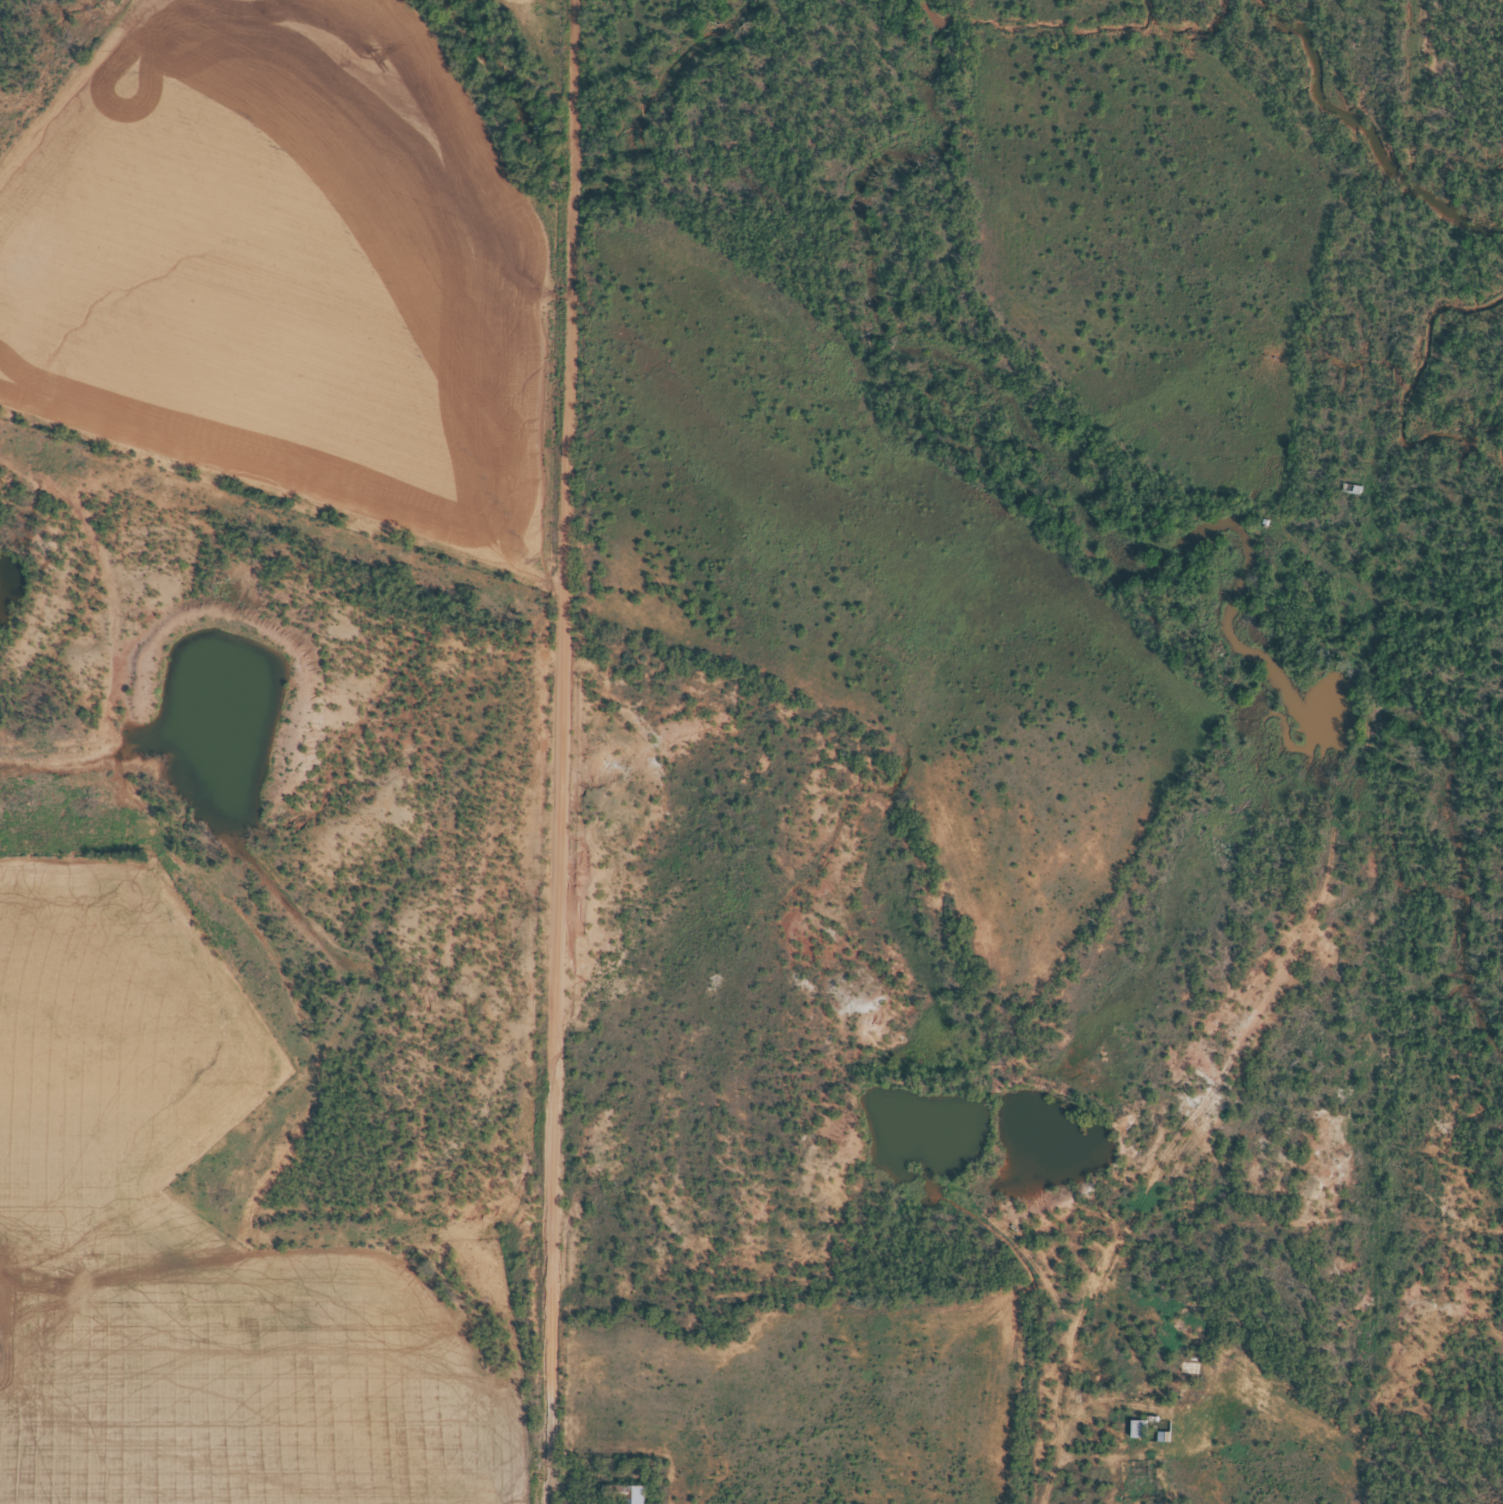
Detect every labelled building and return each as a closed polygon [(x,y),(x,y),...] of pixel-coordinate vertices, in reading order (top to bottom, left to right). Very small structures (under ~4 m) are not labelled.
[(1148,1421),(1132,1421),(1132,1438),(1148,1438),(1148,1421)] [(603,1486),(603,1503),(625,1503),(645,1503),(645,1486),(603,1486)]
